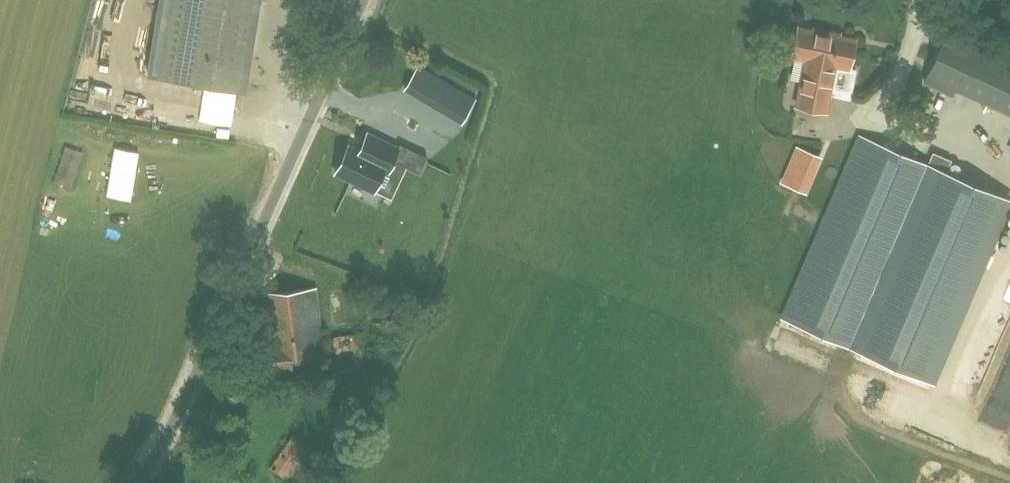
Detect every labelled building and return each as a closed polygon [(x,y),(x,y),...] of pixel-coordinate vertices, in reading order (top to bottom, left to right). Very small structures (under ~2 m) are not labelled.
[(147,74),(176,79),(243,89),(257,0),(159,0),(147,74)] [(850,68),(856,39),(831,33),(832,32),(815,28),(814,30),(799,27),(793,56),(807,59),(798,105),(827,111),(836,65),(850,68)] [(952,94),(955,86),(1009,112),(1009,58),(948,29),(924,81),(952,94)] [(419,66),(405,88),(462,121),(475,99),(419,66)] [(359,150),(348,145),(335,172),(374,190),(374,189),(389,158),(406,166),(419,173),(427,156),(399,143),(397,147),(367,133),(359,150)] [(784,314),(862,347),(934,378),(1009,200),(1009,199),(945,172),(950,160),(933,152),(928,164),(860,135),(824,220),(784,314)] [(261,330),(267,374),(293,371),(292,361),(324,357),(316,288),(264,293),(267,330),(261,330)] [(334,336),(337,372),(365,370),(362,333),(334,336)] [(269,467),(290,481),(315,447),(293,433),(269,467)]
